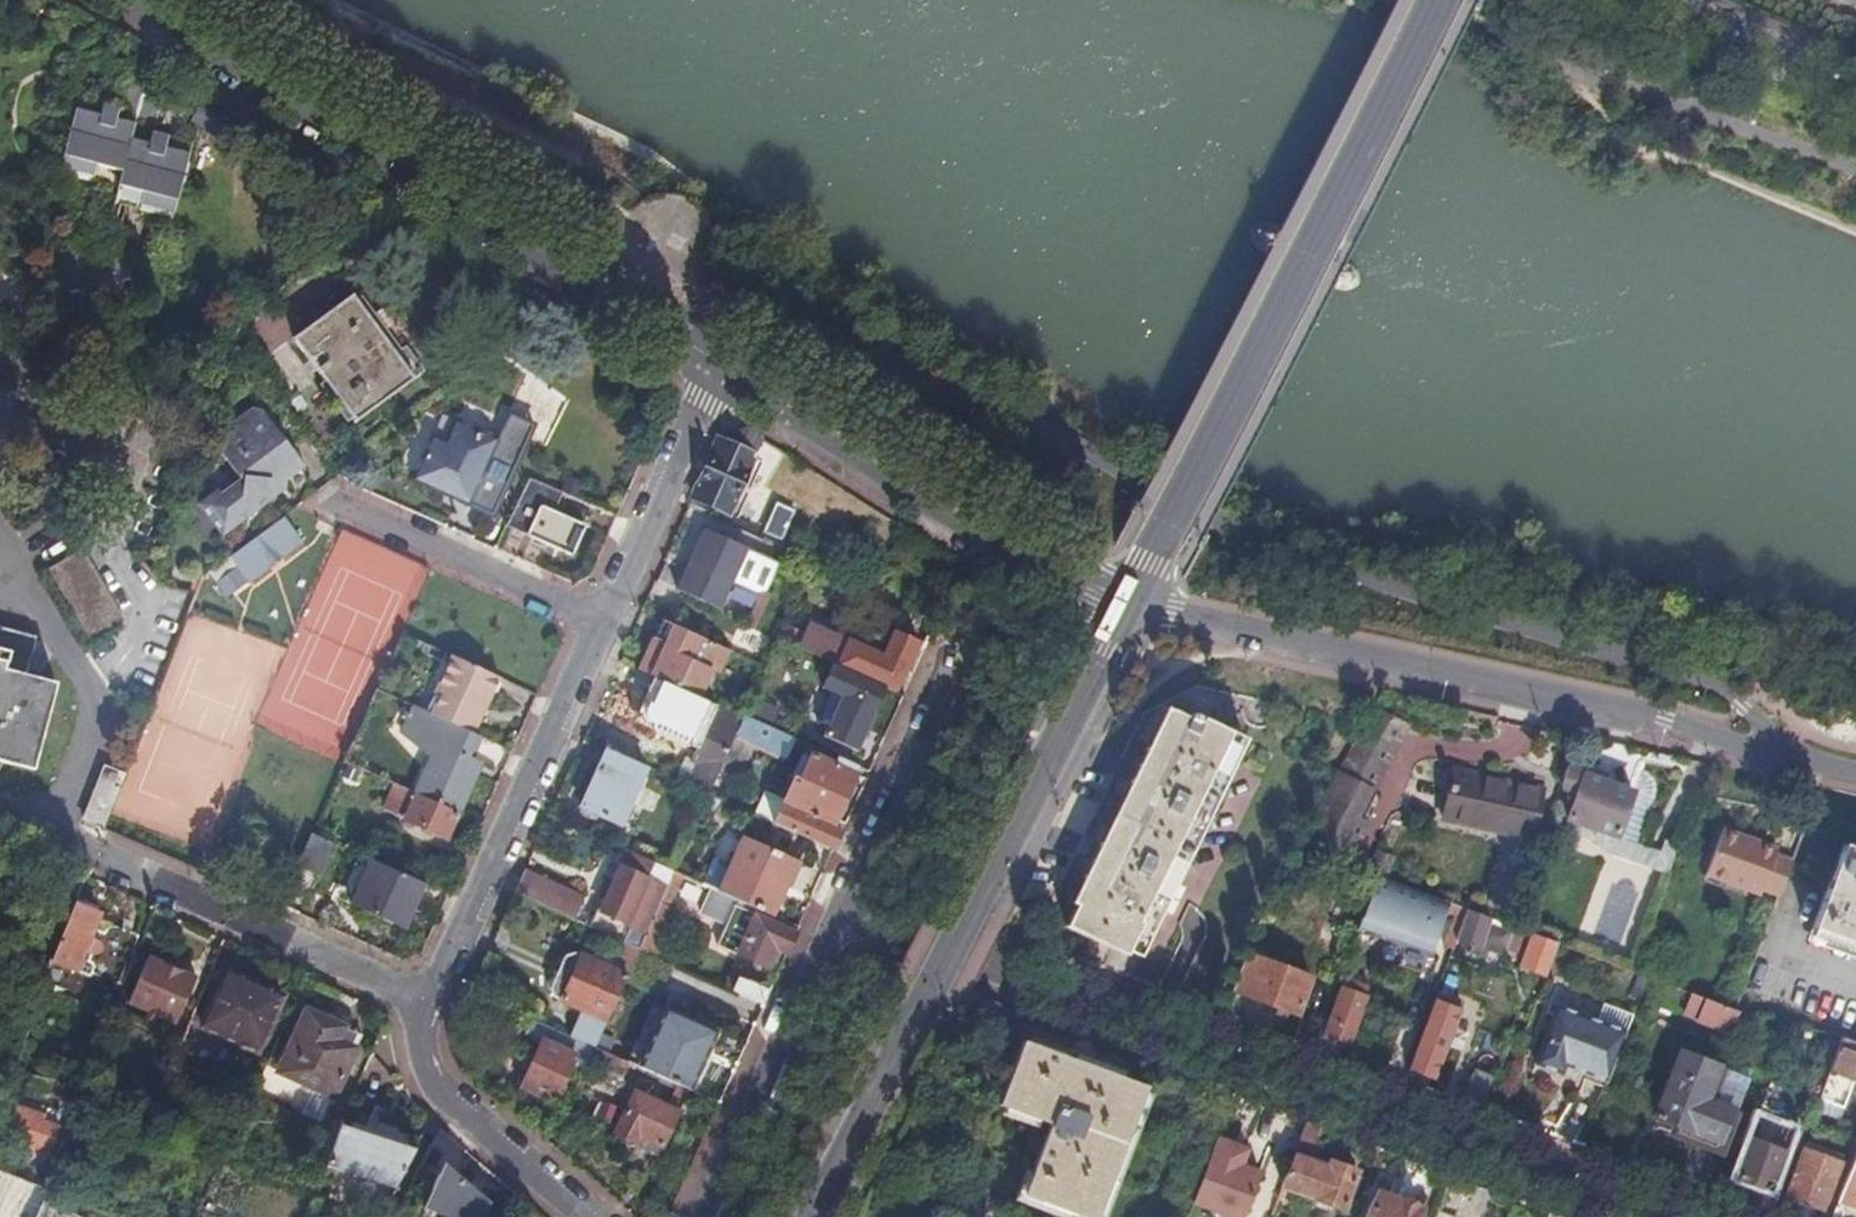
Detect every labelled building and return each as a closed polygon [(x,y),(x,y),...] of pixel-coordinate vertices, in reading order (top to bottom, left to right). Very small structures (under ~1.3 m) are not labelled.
[(132,164),(188,179),(196,147),(179,142),(178,150),(171,149),(173,140),(158,137),(166,103),(147,99),(150,83),(131,79),(122,111),(109,108),(107,116),(99,114),(101,106),(84,102),(76,133),(134,148),(132,164)] [(191,180),(188,179),(132,164),(134,148),(76,133),(73,133),(71,141),(74,143),(66,177),(124,192),(121,207),(178,223),(186,188),(190,188),(191,180)] [(412,384),(350,300),(291,343),(353,427),(412,384)] [(266,316),(246,336),(266,357),(286,337),(266,316)] [(526,412),(548,418),(557,390),(523,380),(512,418),(523,421),(526,412)] [(238,433),(226,430),(216,463),(233,486),(216,500),(213,496),(194,510),(218,543),(265,508),(261,503),(301,474),(259,418),(238,433)] [(508,467),(515,448),(455,422),(445,443),(432,438),(414,483),(469,507),(473,499),(490,507),(508,467)] [(717,442),(690,502),(728,518),(762,444),(747,434),(717,442)] [(564,492),(530,477),(508,526),(529,536),(528,537),(573,556),(587,525),(556,511),(564,492)] [(794,515),(776,507),(763,535),(781,543),(794,515)] [(300,545),(281,519),(228,559),(235,570),(216,585),(226,598),(245,583),(247,585),(300,545)] [(777,567),(703,534),(675,596),(717,615),(728,591),(761,605),(777,567)] [(85,550),(51,570),(93,643),(126,622),(85,550)] [(809,627),(789,618),(778,642),(799,651),(809,627)] [(661,624),(639,674),(696,700),(718,649),(661,624)] [(809,626),(809,627),(799,651),(834,668),(885,691),(895,695),(918,646),(893,636),(883,660),(809,626)] [(32,777),(55,690),(25,682),(34,643),(0,634),(0,768),(32,777)] [(499,680),(451,658),(434,695),(439,698),(431,716),(473,735),(480,720),(476,714),(480,706),(486,709),(499,680)] [(885,691),(834,668),(822,692),(841,701),(824,740),(857,754),(885,691)] [(473,735),(431,716),(414,707),(411,715),(404,713),(402,720),(408,723),(404,730),(436,757),(429,771),(427,769),(415,796),(458,816),(480,766),(471,761),(481,738),(473,735)] [(689,788),(709,797),(715,783),(719,775),(744,720),(718,709),(694,763),(698,766),(689,788)] [(1406,727),(1372,710),(1307,835),(1322,843),(1319,850),(1347,865),(1367,827),(1352,819),(1365,792),(1370,795),(1406,727)] [(1243,743),(1191,718),(1188,723),(1171,714),(1066,931),(1088,941),(1090,935),(1139,959),(1243,743)] [(793,743),(744,720),(719,775),(737,783),(753,748),(785,763),(793,743)] [(1646,752),(1573,736),(1554,818),(1569,823),(1566,834),(1591,843),(1595,832),(1617,840),(1630,801),(1639,773),(1646,752)] [(646,770),(606,752),(579,810),(620,828),(646,770)] [(792,783),(773,827),(833,854),(842,836),(833,831),(856,778),(854,777),(835,769),(811,758),(799,786),(792,783)] [(837,763),(835,769),(854,777),(856,771),(837,763)] [(103,828),(124,774),(105,767),(85,821),(103,828)] [(1650,776),(1639,773),(1630,801),(1650,808),(1654,799),(1655,788),(1650,776)] [(719,775),(715,783),(733,791),(737,783),(719,775)] [(1544,794),(1456,775),(1445,822),(1534,841),(1544,794)] [(458,816),(415,796),(395,786),(384,812),(446,841),(458,816)] [(1630,801),(1617,840),(1637,847),(1650,808),(1630,801)] [(1779,899),(1792,863),(1775,857),(1777,851),(1758,844),(1754,846),(1743,842),(1741,838),(1724,832),(1707,879),(1760,898),(1763,892),(1779,899)] [(334,844),(316,836),(304,866),(320,874),(334,844)] [(1669,876),(1680,846),(1665,841),(1660,855),(1664,856),(1658,873),(1669,876)] [(744,842),(720,896),(775,921),(786,897),(779,894),(782,888),(791,892),(802,866),(744,842)] [(627,929),(645,937),(660,906),(666,893),(646,883),(653,866),(628,855),(614,887),(609,899),(601,916),(596,913),(589,930),(620,944),(627,929)] [(1840,856),(1812,933),(1855,949),(1855,862),(1840,856)] [(416,911),(427,887),(377,864),(367,888),(416,911)] [(523,874),(514,896),(572,922),(583,899),(523,874)] [(706,891),(674,876),(668,889),(685,896),(700,903),(706,891)] [(1444,905),(1380,882),(1365,924),(1428,948),(1444,905)] [(602,895),(609,899),(614,887),(607,884),(602,895)] [(668,889),(666,893),(660,906),(677,914),(685,896),(668,889)] [(99,915),(73,905),(49,969),(73,978),(84,952),(90,955),(87,962),(92,968),(91,975),(123,988),(134,956),(130,954),(137,938),(115,929),(108,930),(105,934),(93,930),(99,915)] [(645,937),(638,954),(656,962),(677,914),(660,906),(645,937)] [(1461,929),(1466,913),(1459,910),(1453,926),(1461,929)] [(775,952),(787,958),(796,938),(736,911),(718,950),(765,971),(775,952)] [(1557,947),(1527,936),(1466,913),(1461,929),(1456,943),(1480,952),(1482,945),(1523,959),(1520,970),(1545,980),(1557,947)] [(570,1039),(595,1051),(638,954),(620,944),(608,972),(582,960),(561,1004),(582,1014),(570,1039)] [(554,1001),(561,1004),(582,960),(574,956),(564,959),(550,992),(554,1001)] [(1246,957),(1232,996),(1297,1018),(1311,981),(1246,957)] [(150,960),(131,1000),(134,1001),(131,1008),(174,1027),(195,980),(150,960)] [(284,999),(228,974),(204,1029),(260,1053),(284,999)] [(1648,981),(1641,979),(1637,990),(1644,993),(1648,981)] [(732,996),(737,999),(743,982),(739,980),(732,996)] [(1343,993),(1365,1001),(1370,990),(1348,981),(1343,993)] [(737,999),(763,1011),(770,994),(743,982),(737,999)] [(1349,1045),(1365,1001),(1343,993),(1326,1037),(1349,1045)] [(131,1000),(120,995),(115,1007),(126,1012),(131,1000)] [(1684,1016),(1698,1022),(1706,1003),(1691,997),(1684,1016)] [(1435,1005),(1418,1049),(1409,1072),(1434,1082),(1460,1014),(1458,1013),(1460,1007),(1440,999),(1438,1005),(1435,1005)] [(1730,1034),(1737,1014),(1706,1003),(1698,1022),(1730,1034)] [(1598,1026),(1627,1037),(1634,1020),(1603,1010),(1598,1026)] [(1578,1074),(1610,1085),(1627,1037),(1598,1026),(1557,1011),(1536,1067),(1564,1077),(1567,1070),(1568,1065),(1580,1069),(1578,1074)] [(639,1071),(690,1095),(717,1035),(666,1012),(639,1071)] [(345,1030),(307,1013),(281,1074),(336,1098),(356,1052),(338,1044),(345,1030)] [(573,1059),(588,1066),(595,1051),(570,1039),(531,1021),(524,1036),(542,1045),(522,1090),(553,1105),(573,1059)] [(1855,1087),(1855,1046),(1840,1040),(1818,1103),(1842,1111),(1852,1086),(1855,1087)] [(1024,1047),(1001,1109),(1051,1128),(1025,1199),(1073,1216),(1099,1216),(1146,1091),(1024,1047)] [(1727,1072),(1683,1056),(1676,1076),(1672,1075),(1655,1122),(1690,1135),(1687,1144),(1723,1157),(1755,1073),(1730,1064),(1727,1072)] [(1567,1070),(1578,1074),(1580,1069),(1568,1065),(1567,1070)] [(1464,1105),(1480,1111),(1491,1084),(1474,1078),(1464,1105)] [(679,1116),(637,1094),(617,1136),(637,1146),(640,1140),(662,1151),(679,1116)] [(0,1118),(0,1132),(22,1139),(21,1142),(50,1152),(57,1128),(40,1122),(42,1117),(4,1105),(0,1118)] [(527,1127),(538,1137),(549,1125),(537,1115),(527,1127)] [(1248,1123),(1229,1116),(1213,1158),(1249,1172),(1265,1130),(1256,1127),(1259,1118),(1250,1115),(1248,1123)] [(1782,1198),(1786,1189),(1775,1184),(1794,1135),(1757,1121),(1749,1144),(1753,1145),(1739,1183),(1761,1191),(1765,1181),(1772,1184),(1760,1216),(1762,1216),(1776,1216),(1782,1198)] [(413,1148),(346,1122),(329,1166),(395,1189),(413,1148)] [(1323,1131),(1308,1125),(1278,1206),(1294,1213),(1300,1195),(1318,1202),(1317,1204),(1343,1213),(1358,1175),(1332,1166),(1329,1172),(1311,1165),(1323,1131)] [(1838,1203),(1855,1209),(1855,1154),(1838,1203)] [(1798,1205),(1823,1214),(1835,1184),(1796,1171),(1785,1199),(1782,1198),(1776,1216),(1793,1216),(1798,1205)] [(436,1179),(422,1214),(430,1216),(483,1216),(488,1206),(457,1183),(455,1187),(436,1179)] [(1394,1211),(1396,1203),(1378,1197),(1375,1204),(1394,1211)] [(1396,1203),(1394,1211),(1375,1204),(1371,1216),(1419,1216),(1421,1213),(1396,1203)] [(41,1205),(36,1216),(70,1216),(41,1205)]
